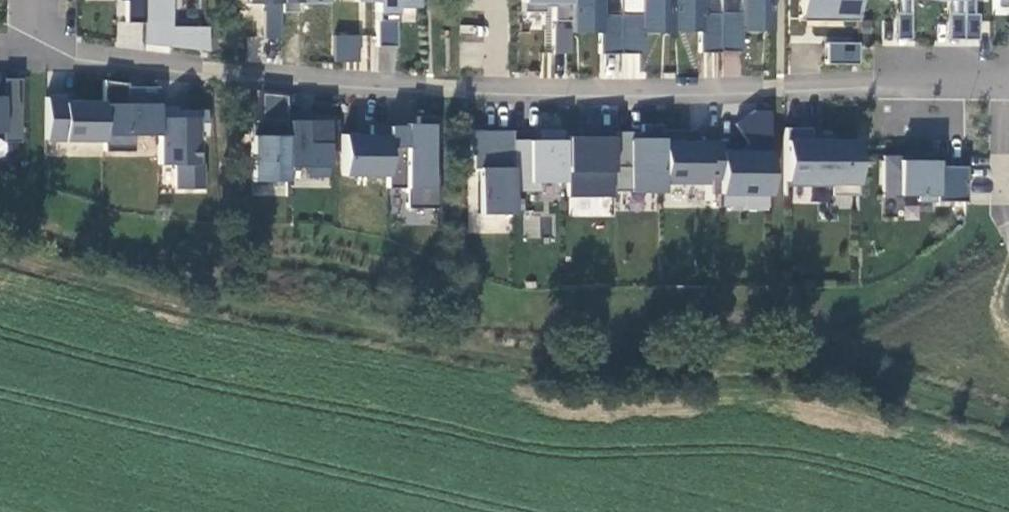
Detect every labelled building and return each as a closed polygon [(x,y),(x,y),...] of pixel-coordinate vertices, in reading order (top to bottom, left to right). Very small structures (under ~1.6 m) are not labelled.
[(144,0),(125,0),(124,23),(143,23),(144,0)] [(143,23),(143,47),(208,48),(208,26),(171,26),(171,0),(144,0),(143,23)] [(283,0),(244,0),(244,3),(261,2),(261,38),(280,38),(279,13),(283,13),(283,0)] [(283,13),(301,12),(300,2),(330,2),(330,0),(283,0),(283,13)] [(374,3),(375,47),(395,47),(395,9),(416,9),(416,0),(374,0),(374,3)] [(571,0),(521,0),(521,10),(539,10),(540,5),(551,5),(551,20),(570,21),(571,0)] [(570,21),(570,33),(596,33),(596,53),(618,53),(619,15),(600,15),(600,0),(571,0),(570,21)] [(668,0),(639,0),(639,16),(619,15),(618,53),(640,53),(640,32),(668,32),(668,0)] [(720,13),(701,13),(701,0),(668,0),(668,32),(699,33),(699,52),(720,52),(720,13)] [(720,52),(741,52),(741,31),(770,31),(771,0),(739,0),(738,13),(720,13),(720,52)] [(800,22),(858,23),(858,0),(800,0),(800,22)] [(900,14),(910,14),(911,0),(900,0),(900,14)] [(963,0),(954,0),(953,16),(963,16),(963,0)] [(963,16),(972,16),(972,0),(963,0),(963,16)] [(895,14),(895,39),(910,39),(910,14),(900,14),(895,14)] [(948,16),(948,41),(962,41),(963,16),(953,16),(948,16)] [(963,16),(962,41),(977,41),(977,16),(972,16),(963,16)] [(460,39),(483,39),(483,25),(460,25),(460,39)] [(335,34),(334,60),(361,61),(362,34),(335,34)] [(857,43),(825,43),(825,64),(856,64),(857,43)] [(2,133),(2,142),(18,142),(19,77),(2,77),(2,96),(0,96),(0,133),(2,133)] [(104,101),(104,142),(104,151),(132,151),(132,136),(158,135),(158,111),(158,89),(126,89),(126,82),(104,82),(104,101)] [(104,142),(104,101),(63,101),(63,95),(46,95),(46,142),(104,142)] [(287,166),(287,119),(287,96),(260,96),(260,120),(254,120),(254,134),(250,133),(249,181),(286,181),(287,166)] [(158,111),(158,135),(158,164),(176,164),(176,188),(203,188),(203,164),(197,164),(196,138),(210,138),(210,110),(158,111)] [(716,148),(716,185),(716,194),(769,194),(771,149),(767,110),(754,110),(732,124),(751,147),(716,148)] [(407,207),(436,208),(438,117),(420,117),(419,124),(387,124),(387,134),(387,146),(390,146),(389,176),(389,187),(407,187),(407,207)] [(287,119),(287,166),(309,167),(309,178),(327,178),(328,120),(287,119)] [(812,139),(811,128),(783,128),(783,139),(784,188),(831,187),(831,197),(855,196),(854,138),(812,139)] [(511,190),(511,139),(511,130),(468,130),(468,156),(474,156),(474,165),(474,212),(511,213),(511,190)] [(511,139),(511,190),(539,190),(539,182),(561,182),(562,137),(562,130),(538,130),(537,139),(511,139)] [(342,133),(341,175),(389,176),(390,146),(387,146),(387,134),(342,133)] [(561,182),(561,196),(613,196),(613,191),(613,137),(562,137),(561,182)] [(660,184),(660,142),(660,137),(613,137),(613,191),(660,191),(660,184)] [(716,185),(716,148),(716,142),(660,142),(660,184),(716,185)] [(964,203),(964,167),(935,167),(934,159),(882,159),(883,195),(917,194),(918,203),(964,203)] [(525,237),(539,237),(539,218),(525,217),(525,237)]
